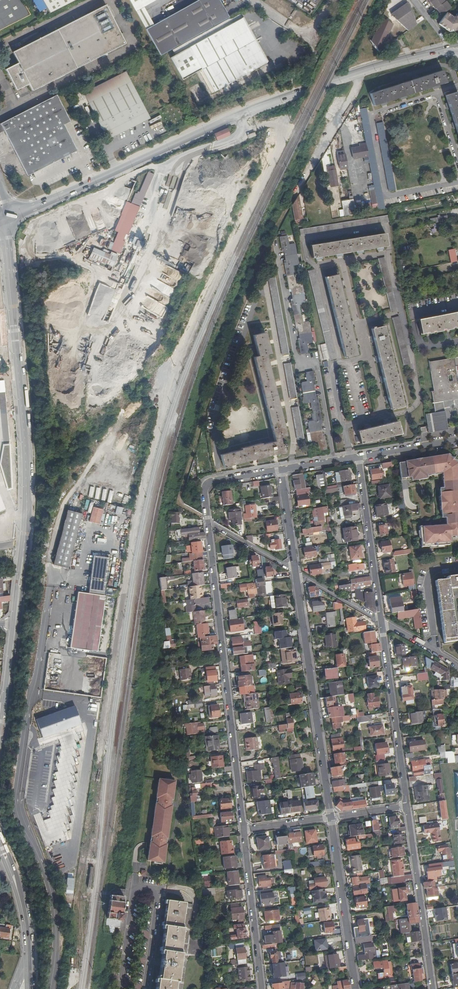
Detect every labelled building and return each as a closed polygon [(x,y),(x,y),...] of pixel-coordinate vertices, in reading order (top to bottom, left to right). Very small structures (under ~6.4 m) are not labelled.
[(19,0),(0,0),(0,29),(21,17),(27,14),(19,0)] [(49,13),(75,0),(43,0),(49,13)] [(135,11),(156,0),(129,0),(135,11)] [(145,29),(154,45),(159,56),(228,17),(219,0),(199,0),(153,25),(145,29)] [(428,3),(430,6),(432,5),(435,9),(445,2),(444,0),(433,0),(428,3)] [(445,2),(435,9),(437,12),(438,12),(441,16),(441,15),(451,8),(446,1),(445,2)] [(408,30),(417,24),(416,21),(409,3),(407,2),(392,13),(392,15),(408,30)] [(4,71),(14,91),(27,85),(30,91),(38,87),(39,89),(43,86),(43,85),(55,79),(55,80),(63,76),(63,75),(67,73),(67,74),(75,70),(74,69),(83,64),(83,65),(88,63),(87,62),(123,44),(104,6),(96,10),(95,9),(93,10),(94,11),(11,54),(17,64),(4,71)] [(143,7),(135,11),(145,29),(153,25),(143,7)] [(439,25),(446,30),(447,29),(450,31),(454,30),(454,31),(457,31),(457,16),(453,17),(448,13),(439,25)] [(175,56),(242,19),(239,14),(172,51),(175,56)] [(201,70),(213,93),(226,85),(266,64),(242,19),(175,56),(170,58),(182,81),(198,72),(201,70)] [(397,38),(393,40),(398,50),(402,48),(397,38)] [(210,94),(213,93),(201,70),(198,72),(210,94)] [(119,130),(148,115),(126,71),(83,93),(105,136),(119,130)] [(446,79),(445,77),(444,77),(442,71),(370,94),(374,106),(446,83),(445,79),(446,79)] [(457,92),(456,93),(455,90),(451,91),(452,94),(446,96),(457,134),(457,92)] [(0,124),(0,126),(1,128),(7,125),(8,128),(7,129),(7,130),(17,151),(29,175),(79,150),(66,123),(72,120),(59,94),(6,120),(5,121),(0,124)] [(366,113),(360,114),(365,141),(365,144),(367,154),(372,185),(373,190),(375,203),(377,210),(383,209),(366,113)] [(149,118),(148,115),(119,130),(105,136),(107,140),(143,122),(149,118)] [(382,123),(376,124),(388,191),(394,190),(382,123)] [(223,130),(215,133),(219,140),(225,137),(232,134),(228,127),(223,130)] [(365,144),(359,145),(350,146),(352,157),(367,154),(365,144)] [(344,154),(337,155),(339,170),(347,169),(344,154)] [(335,170),(328,171),(331,187),(338,186),(335,170)] [(140,207),(154,174),(148,172),(139,192),(138,191),(137,194),(135,193),(131,203),(140,207)] [(302,219),(298,195),(292,205),(295,223),(299,222),(298,220),(300,220),(302,219)] [(341,202),(342,207),(343,213),(354,211),(352,199),(341,202)] [(114,231),(118,232),(110,250),(120,254),(125,242),(123,241),(126,234),(128,235),(140,207),(131,203),(130,203),(126,201),(126,202),(123,209),(120,215),(121,216),(114,231)] [(342,207),(330,209),(332,216),(343,213),(342,207)] [(384,233),(310,245),(312,257),(386,246),(384,233)] [(287,235),(284,236),(304,349),(300,350),(300,354),(307,353),(306,343),(312,342),(309,322),(302,324),(299,304),(306,303),(302,283),(295,284),(292,265),(299,264),(295,244),(289,245),(287,235)] [(304,349),(284,236),(280,237),(282,250),(284,250),(286,262),(284,262),(289,289),(291,289),(293,301),(291,302),(296,328),(298,328),(300,341),(298,341),(300,350),(304,349)] [(131,243),(141,248),(144,241),(134,237),(131,243)] [(113,266),(117,257),(94,248),(92,247),(90,251),(84,249),(82,253),(90,256),(90,257),(113,266)] [(455,249),(448,250),(451,262),(457,261),(455,249)] [(390,312),(397,311),(384,257),(378,259),(390,312)] [(336,359),(314,270),(307,271),(319,319),(324,341),(329,361),(336,359)] [(337,274),(324,277),(344,357),(356,354),(337,274)] [(282,356),(289,354),(283,321),(275,277),(269,278),(282,356)] [(418,319),(421,334),(457,327),(457,312),(418,319)] [(398,316),(392,318),(403,365),(410,363),(398,316)] [(403,406),(383,325),(374,327),(374,326),(371,327),(372,328),(371,328),(391,409),(403,406)] [(270,353),(265,333),(253,335),(258,356),(254,357),(274,441),(261,444),(261,443),(240,448),(241,449),(220,455),(223,467),(250,460),(285,451),(283,444),(281,444),(279,437),(286,435),(266,354),(270,353)] [(429,363),(433,391),(431,391),(431,392),(457,388),(457,385),(457,383),(457,366),(455,366),(453,359),(429,363)] [(291,362),(284,363),(290,399),(297,398),(291,362)] [(82,370),(89,373),(91,367),(85,364),(82,370)] [(315,384),(312,371),(306,372),(307,382),(301,383),(304,403),(311,401),(314,421),(308,422),(311,442),(318,440),(320,451),(326,449),(324,436),(323,436),(321,424),(322,423),(318,397),(316,397),(313,384),(315,384)] [(431,392),(433,403),(442,401),(457,398),(457,388),(431,392)] [(298,406),(292,408),(297,440),(304,439),(298,406)] [(435,412),(425,414),(427,427),(428,433),(444,430),(443,428),(447,427),(443,407),(434,409),(435,412)] [(360,443),(400,433),(397,421),(357,431),(358,437),(355,438),(356,442),(359,441),(360,443)] [(408,478),(412,477),(412,481),(419,479),(420,479),(426,478),(426,475),(427,475),(433,474),(434,473),(441,472),(442,472),(442,473),(444,489),(440,490),(440,497),(441,497),(442,510),(441,510),(442,518),(445,518),(446,524),(446,526),(434,527),(430,527),(430,526),(419,527),(419,531),(420,538),(421,538),(421,547),(429,547),(444,545),(450,545),(449,542),(453,541),(452,536),(456,536),(457,535),(457,472),(457,471),(457,462),(449,455),(423,460),(416,460),(399,463),(401,479),(408,478)] [(109,466),(103,475),(119,483),(124,474),(109,466)] [(372,480),(381,479),(381,476),(384,475),(383,472),(380,472),(380,469),(370,471),(372,480)] [(343,486),(351,485),(348,471),(339,472),(339,476),(337,476),(335,477),(336,483),(337,487),(343,486)] [(303,474),(292,475),(294,490),(305,488),(303,474)] [(354,489),(353,485),(351,485),(343,486),(344,496),(355,494),(354,493),(356,493),(356,489),(354,489)] [(390,497),(389,485),(378,487),(380,499),(390,497)] [(270,498),(272,497),(270,486),(260,487),(261,494),(259,494),(260,499),(270,498)] [(232,504),(230,491),(221,492),(223,505),(232,504)] [(308,491),(296,493),(297,497),(296,497),(298,506),(309,504),(308,495),(309,495),(308,491)] [(181,508),(175,504),(174,510),(173,510),(167,510),(168,518),(171,518),(172,524),(179,523),(178,509),(181,509),(181,508)] [(359,508),(358,504),(341,507),(343,518),(350,517),(349,511),(357,509),(357,508),(359,508)] [(377,518),(393,515),(391,504),(375,506),(377,518)] [(114,512),(120,515),(123,508),(117,506),(114,512)] [(246,514),(243,515),(243,519),(251,519),(254,518),(253,506),(245,507),(246,514)] [(89,522),(100,523),(103,508),(92,507),(89,522)] [(315,522),(316,527),(320,526),(324,526),(325,525),(324,516),(324,514),(327,513),(326,507),(317,508),(318,516),(319,521),(315,522)] [(241,524),(240,510),(228,511),(229,520),(232,520),(233,525),(241,524)] [(81,514),(69,511),(54,565),(67,569),(81,514)] [(277,524),(277,520),(266,522),(267,532),(277,531),(276,524),(277,524)] [(316,527),(302,529),(303,534),(308,534),(309,536),(312,535),(312,533),(321,531),(320,526),(316,527)] [(386,526),(378,527),(379,536),(387,535),(386,526)] [(205,539),(204,533),(199,533),(199,528),(180,530),(181,535),(193,534),(193,535),(192,535),(192,537),(194,537),(194,541),(205,539)] [(345,543),(357,541),(355,528),(343,529),(345,543)] [(107,537),(93,535),(92,542),(106,545),(107,537)] [(279,540),(274,541),(274,540),(271,540),(271,543),(269,543),(270,549),(275,548),(275,550),(281,549),(279,540)] [(206,545),(205,542),(200,543),(190,544),(191,546),(187,547),(187,551),(189,550),(189,552),(192,552),(192,554),(202,553),(201,546),(206,545)] [(390,551),(389,542),(380,543),(382,552),(390,551)] [(222,547),(224,559),(234,558),(233,556),(232,556),(231,546),(222,547)] [(315,553),(314,547),(304,549),(305,558),(315,556),(315,553)] [(361,558),(359,547),(349,548),(351,560),(361,558)] [(202,553),(192,554),(193,561),(203,560),(202,556),(202,553)] [(204,570),(203,560),(193,561),(194,567),(194,570),(194,571),(204,570)] [(394,573),(392,561),(383,562),(385,574),(394,573)] [(328,563),(319,564),(319,565),(309,567),(310,575),(321,574),(321,573),(324,572),(324,570),(331,569),(330,563),(328,563)] [(360,565),(360,563),(348,565),(349,572),(364,570),(364,569),(365,569),(364,565),(363,565),(363,564),(360,565)] [(235,567),(226,568),(227,579),(236,578),(235,567)] [(204,585),(202,573),(192,574),(193,580),(194,587),(202,585),(204,585)] [(412,578),(411,573),(402,574),(404,587),(409,586),(409,592),(412,592),(416,591),(415,585),(413,586),(412,579),(413,579),(413,578),(412,578)] [(444,642),(456,641),(450,589),(457,588),(457,575),(445,577),(445,580),(438,581),(438,580),(435,581),(436,586),(444,642)] [(174,576),(162,578),(159,578),(161,591),(164,590),(165,590),(164,581),(174,580),(174,576)] [(255,580),(257,598),(265,597),(263,587),(265,586),(264,579),(257,580),(255,580)] [(370,581),(352,584),(349,585),(350,590),(350,591),(353,590),(356,590),(356,587),(363,586),(371,585),(370,581)] [(247,590),(248,599),(250,599),(253,599),(253,595),(256,594),(255,590),(254,584),(247,585),(247,590)] [(191,587),(189,587),(191,600),(203,598),(202,585),(194,587),(191,587)] [(310,598),(315,597),(315,596),(316,595),(316,593),(318,593),(317,589),(313,587),(308,587),(310,598)] [(375,610),(371,588),(363,589),(356,590),(353,590),(354,597),(363,603),(365,603),(365,608),(372,612),(375,610)] [(106,597),(78,592),(69,647),(97,651),(106,597)] [(287,607),(285,595),(282,595),(278,596),(274,596),(275,609),(287,607)] [(210,602),(209,598),(203,598),(191,600),(187,600),(188,606),(186,607),(187,613),(193,612),(195,612),(194,606),(196,606),(196,605),(199,604),(199,605),(205,604),(205,603),(210,602)] [(247,603),(247,600),(236,601),(237,608),(248,607),(247,603)] [(315,607),(316,612),(321,611),(320,601),(317,601),(317,600),(310,601),(310,603),(311,608),(315,607)] [(390,604),(391,614),(397,613),(402,612),(400,600),(392,600),(393,604),(390,604)] [(414,629),(421,628),(419,609),(402,612),(397,613),(398,619),(413,617),(414,629)] [(203,611),(195,612),(193,612),(195,625),(196,625),(205,623),(204,620),(203,611)] [(333,612),(325,613),(326,618),(328,618),(330,627),(335,626),(333,612)] [(282,613),(271,615),(273,627),(282,626),(281,618),(282,618),(282,613)] [(355,623),(354,618),(346,619),(348,632),(365,630),(363,622),(355,623)] [(243,631),(242,619),(236,619),(230,620),(229,620),(230,630),(236,629),(237,632),(243,631)] [(261,634),(260,621),(253,622),(254,635),(261,634)] [(208,634),(207,623),(205,623),(196,625),(198,638),(203,637),(202,635),(208,634)] [(375,642),(373,632),(363,633),(365,644),(375,642)] [(334,634),(325,635),(326,648),(336,647),(334,634)] [(217,641),(216,636),(203,637),(198,638),(197,638),(198,646),(201,646),(201,651),(212,649),(212,644),(212,642),(217,641)] [(242,642),(241,636),(231,638),(232,648),(246,647),(250,646),(249,641),(242,642)] [(380,652),(379,645),(369,646),(369,649),(371,649),(372,653),(376,652),(380,652)] [(405,655),(403,645),(395,646),(396,656),(405,655)] [(233,656),(246,654),(246,647),(232,648),(233,656)] [(296,662),(294,650),(285,652),(287,663),(296,662)] [(56,691),(60,654),(47,652),(44,689),(56,691)] [(378,667),(376,652),(372,653),(367,653),(369,668),(378,667)] [(336,668),(349,666),(349,664),(345,664),(343,654),(335,655),(336,668)] [(81,695),(101,697),(106,657),(86,655),(81,695)] [(240,657),(241,672),(255,670),(253,655),(240,657)] [(416,667),(415,657),(403,658),(404,668),(411,668),(416,667)] [(447,670),(425,657),(426,666),(436,672),(433,675),(439,678),(439,681),(448,680),(447,670)] [(210,676),(211,678),(211,681),(216,681),(215,666),(206,668),(207,676),(210,676)] [(336,668),(324,669),(326,679),(337,678),(336,668)] [(191,680),(190,676),(190,673),(191,673),(190,669),(179,670),(181,681),(191,680)] [(289,684),(288,678),(288,676),(291,675),(290,670),(277,672),(279,685),(289,684)] [(377,676),(376,672),(362,674),(363,678),(367,678),(369,688),(379,687),(378,683),(378,679),(377,676)] [(423,672),(416,673),(417,681),(428,679),(427,672),(423,672)] [(237,681),(239,696),(243,695),(245,695),(248,695),(247,686),(251,686),(250,680),(252,679),(251,676),(250,676),(250,675),(236,677),(236,681),(237,681)] [(340,681),(328,683),(331,697),(333,697),(337,696),(342,695),(340,681)] [(204,687),(205,695),(207,695),(208,696),(211,696),(211,693),(216,693),(215,685),(204,687)] [(405,700),(405,704),(413,703),(410,686),(400,687),(402,701),(405,700)] [(435,691),(435,700),(442,700),(444,699),(444,690),(435,691)] [(301,703),(300,693),(290,695),(291,705),(301,703)] [(248,695),(245,695),(246,702),(247,710),(256,709),(255,694),(248,695)] [(373,697),(373,694),(366,695),(367,698),(366,698),(367,708),(371,707),(378,706),(377,697),(373,697)] [(331,697),(325,698),(326,707),(333,706),(332,702),(334,702),(333,697),(331,697)] [(219,717),(217,705),(210,705),(212,718),(219,717)] [(75,706),(35,721),(42,738),(81,724),(75,706)] [(272,715),(271,707),(263,708),(265,723),(270,722),(269,716),(272,715)] [(338,707),(327,708),(328,718),(331,718),(339,717),(338,707)] [(440,709),(432,710),(433,716),(437,715),(438,723),(436,723),(436,725),(438,725),(438,726),(443,726),(442,715),(441,715),(441,711),(440,709)] [(411,720),(412,725),(423,723),(422,711),(408,713),(408,718),(410,717),(411,720)] [(240,724),(252,723),(250,712),(239,713),(240,724)] [(289,713),(285,714),(287,725),(278,726),(279,731),(283,730),(293,729),(292,719),(290,720),(289,713)] [(356,718),(356,717),(356,715),(354,715),(343,716),(339,717),(331,718),(333,730),(338,729),(338,723),(342,722),(342,720),(356,718)] [(194,725),(193,723),(185,724),(186,727),(190,727),(191,734),(198,733),(197,725),(196,725),(194,725)] [(34,815),(45,847),(66,840),(64,834),(67,833),(64,825),(67,824),(65,817),(69,815),(66,808),(69,807),(67,800),(71,799),(68,792),(72,791),(69,783),(73,782),(71,775),(74,774),(72,766),(75,765),(73,758),(76,757),(74,750),(77,749),(75,742),(78,741),(76,733),(83,731),(81,724),(42,738),(38,739),(39,742),(40,746),(58,739),(61,746),(58,747),(60,755),(57,756),(59,763),(56,764),(58,771),(55,773),(57,780),(54,781),(56,788),(52,789),(55,796),(51,798),(54,805),(50,806),(52,809),(48,811),(51,818),(43,820),(41,813),(37,814),(34,815)] [(381,731),(382,731),(382,726),(373,727),(373,728),(369,728),(371,736),(381,735),(381,731)] [(218,750),(216,736),(206,737),(207,751),(218,750)] [(256,738),(246,739),(247,746),(245,746),(246,752),(258,750),(256,738)] [(339,738),(332,739),(333,751),(338,750),(338,748),(343,748),(342,738),(339,738)] [(413,741),(413,742),(408,743),(410,752),(424,750),(423,741),(416,742),(415,740),(413,741)] [(387,754),(385,743),(375,745),(377,755),(387,754)] [(454,756),(453,752),(447,753),(447,757),(449,757),(450,762),(455,762),(454,756)] [(341,767),(345,766),(343,753),(333,754),(335,764),(339,763),(339,767),(341,767)] [(300,758),(299,754),(290,755),(292,771),(303,770),(301,758),(300,758)] [(438,754),(432,755),(432,760),(434,759),(435,765),(440,764),(438,754)] [(212,768),(223,767),(222,756),(211,758),(212,768)] [(278,757),(275,758),(270,758),(271,764),(273,763),(275,779),(279,778),(281,778),(280,777),(280,772),(278,757)] [(385,764),(384,760),(377,761),(379,777),(390,776),(388,764),(385,764)] [(412,763),(413,772),(423,771),(423,769),(424,769),(423,766),(425,766),(424,761),(412,763)] [(339,767),(330,768),(331,776),(342,775),(341,767),(339,767)] [(201,770),(191,771),(191,775),(189,775),(190,780),(192,780),(192,783),(197,783),(197,781),(202,781),(201,770)] [(256,780),(255,771),(246,772),(247,781),(256,780)] [(314,786),(312,773),(299,775),(300,788),(301,788),(303,787),(312,786),(314,786)] [(439,798),(439,802),(445,801),(445,797),(441,773),(434,774),(435,780),(436,780),(437,790),(439,791),(440,797),(439,798)] [(153,861),(160,862),(162,863),(164,863),(164,857),(163,857),(163,854),(165,854),(166,845),(167,838),(169,828),(167,828),(167,822),(168,817),(170,817),(172,806),(171,806),(172,800),(172,799),(173,790),(171,789),(172,787),(174,787),(174,782),(172,782),(164,780),(158,780),(156,798),(158,798),(157,804),(155,803),(153,814),(156,815),(155,820),(154,826),(152,826),(150,836),(152,836),(152,842),(150,842),(147,861),(153,861)] [(378,788),(377,781),(369,782),(370,789),(371,798),(380,797),(378,788)] [(384,785),(386,796),(395,794),(393,783),(384,785)] [(252,788),(254,798),(254,799),(260,798),(259,793),(263,792),(262,786),(252,788)] [(314,798),(312,786),(303,787),(305,799),(306,799),(314,798)] [(427,786),(415,788),(417,802),(429,800),(427,786)] [(193,802),(200,801),(200,799),(196,799),(196,795),(196,791),(195,791),(195,787),(194,787),(189,788),(190,803),(193,802)] [(231,808),(230,799),(220,800),(221,809),(231,808)] [(307,802),(306,799),(305,799),(302,799),(303,808),(315,807),(314,801),(307,802)] [(269,800),(257,802),(258,810),(260,810),(261,815),(271,814),(269,800)] [(288,802),(290,813),(300,811),(299,801),(288,802)] [(442,820),(448,819),(445,801),(439,802),(442,820)] [(286,813),(290,813),(288,802),(279,804),(281,814),(286,813)] [(340,802),(336,806),(341,811),(353,809),(352,802),(342,804),(340,802)] [(232,821),(231,812),(220,813),(221,822),(232,821)] [(398,827),(399,827),(398,819),(395,819),(394,817),(389,818),(390,828),(398,827)] [(437,823),(422,825),(424,833),(429,832),(431,833),(432,842),(440,841),(437,823)] [(349,826),(351,837),(358,836),(363,835),(361,824),(349,826)] [(228,830),(228,825),(215,827),(216,838),(228,837),(227,830),(228,830)] [(307,844),(317,842),(315,830),(305,832),(307,844)] [(295,842),(302,841),(301,831),(300,831),(293,832),(286,833),(286,836),(287,840),(294,839),(295,842)] [(403,843),(402,834),(398,834),(397,833),(392,834),(394,844),(403,843)] [(258,847),(258,849),(269,848),(267,836),(256,838),(257,842),(258,847)] [(286,836),(276,838),(277,841),(277,846),(282,845),(288,844),(287,840),(286,836)] [(354,843),(354,838),(351,838),(351,839),(346,840),(347,850),(359,848),(358,842),(354,843)] [(209,850),(208,839),(200,840),(200,844),(200,851),(209,850)] [(221,855),(233,854),(233,849),(231,849),(231,846),(230,841),(220,842),(221,855)] [(323,855),(322,845),(312,846),(313,856),(316,856),(320,856),(323,855)] [(448,859),(448,861),(453,861),(453,859),(453,858),(450,858),(449,848),(447,848),(446,845),(437,847),(438,851),(441,851),(442,860),(448,859)] [(392,858),(404,856),(403,848),(391,849),(392,858)] [(274,867),(272,854),(261,855),(262,861),(263,861),(264,863),(262,863),(263,869),(274,867)] [(362,870),(360,855),(350,856),(352,871),(362,870)] [(283,862),(284,870),(286,869),(292,869),(293,869),(292,862),(292,860),(283,862)] [(393,877),(403,875),(402,871),(403,871),(403,866),(402,867),(401,864),(401,860),(391,861),(393,877)] [(238,885),(236,871),(226,872),(228,886),(238,885)] [(435,873),(434,871),(426,872),(427,880),(435,879),(435,876),(438,876),(437,873),(435,873)] [(266,879),(265,872),(253,874),(254,878),(257,877),(259,887),(263,886),(264,888),(272,886),(271,884),(274,883),(273,878),(269,878),(266,879)] [(405,881),(405,879),(404,875),(403,875),(393,877),(390,877),(391,883),(405,881)] [(325,877),(313,878),(314,879),(306,881),(307,889),(320,888),(321,886),(326,886),(325,877)] [(352,882),(353,886),(360,885),(360,882),(358,883),(357,877),(351,878),(352,879),(352,882)] [(203,880),(204,887),(211,886),(209,878),(203,880)] [(201,889),(201,896),(215,894),(214,887),(201,889)] [(354,892),(354,894),(354,895),(361,894),(360,887),(353,888),(354,892)] [(406,887),(398,889),(399,901),(405,900),(404,893),(407,892),(406,887)] [(436,887),(426,888),(427,898),(437,896),(436,887)] [(124,897),(125,890),(111,889),(105,933),(114,934),(115,927),(120,928),(121,921),(125,897),(124,897)] [(271,889),(260,891),(261,894),(260,895),(261,904),(268,903),(268,905),(269,904),(269,903),(273,903),(272,893),(271,889)] [(324,893),(323,889),(311,891),(313,903),(327,901),(326,895),(324,896),(324,893)] [(242,898),(241,890),(228,891),(229,899),(242,898)] [(365,897),(355,898),(356,907),(366,906),(365,897)] [(168,901),(165,926),(166,926),(163,951),(164,952),(160,980),(159,980),(157,988),(174,988),(175,982),(176,982),(180,954),(179,954),(183,929),(181,928),(185,903),(168,901)] [(237,908),(236,903),(230,904),(232,920),(238,919),(239,923),(243,922),(243,921),(244,920),(243,907),(237,908)] [(407,918),(417,917),(415,903),(406,904),(407,912),(404,913),(405,914),(407,914),(407,918)] [(383,907),(384,910),(385,921),(392,920),(391,912),(395,911),(395,905),(383,907)] [(320,921),(330,919),(329,915),(329,911),(331,911),(330,907),(318,909),(320,921)] [(446,907),(435,909),(435,913),(435,918),(436,918),(436,922),(448,920),(446,907)] [(279,920),(278,910),(264,912),(265,922),(279,920)] [(358,929),(353,930),(355,938),(365,936),(371,935),(370,932),(370,929),(368,919),(363,919),(363,918),(361,918),(361,919),(357,920),(358,929)] [(324,923),(325,933),(334,932),(332,922),(324,923)] [(0,924),(0,936),(8,938),(9,929),(10,929),(11,925),(0,924)] [(273,935),(264,936),(265,944),(274,943),(277,943),(282,942),(281,931),(280,931),(279,924),(265,926),(265,930),(272,929),(273,935)] [(246,938),(245,928),(236,929),(237,939),(246,938)] [(411,942),(421,941),(419,931),(416,931),(409,932),(405,933),(406,935),(408,935),(408,937),(410,936),(411,942)] [(327,949),(326,939),(314,940),(316,950),(327,949)] [(246,960),(243,942),(235,943),(237,959),(231,960),(231,964),(231,966),(237,965),(244,964),(246,964),(246,960)] [(365,954),(357,955),(358,960),(362,960),(365,959),(376,958),(375,949),(373,949),(372,943),(363,944),(365,954)] [(271,958),(272,962),(281,961),(279,951),(269,952),(270,958),(271,958)] [(339,967),(340,967),(337,953),(328,955),(325,955),(327,969),(330,968),(336,968),(339,967)] [(383,968),(384,972),(377,973),(378,978),(384,977),(389,977),(389,976),(392,976),(390,961),(387,962),(387,960),(373,962),(374,968),(380,967),(380,968),(383,968)] [(272,979),(285,977),(283,963),(270,965),(272,979)] [(244,964),(237,965),(239,981),(250,980),(248,970),(248,967),(245,967),(244,964)] [(414,982),(421,981),(420,974),(422,974),(421,968),(420,969),(419,964),(411,965),(411,970),(412,970),(414,982)] [(348,980),(338,982),(339,988),(349,988),(348,980)]
